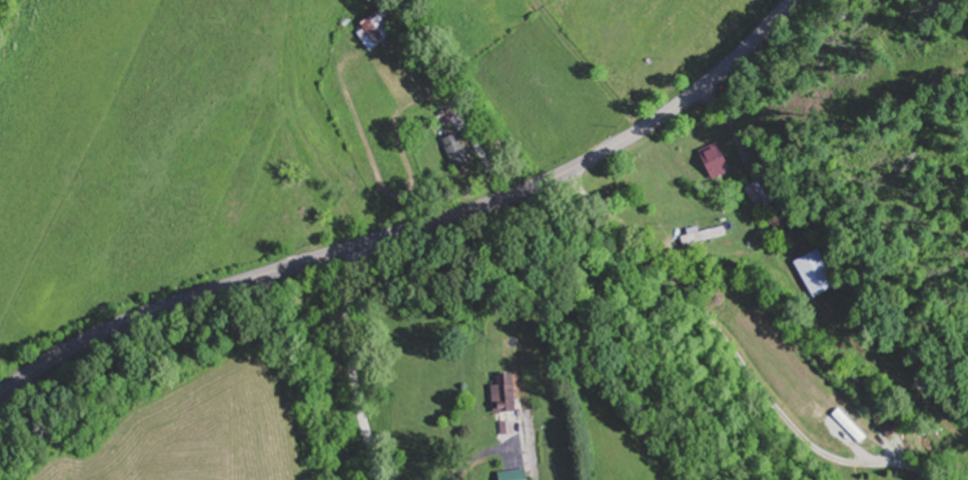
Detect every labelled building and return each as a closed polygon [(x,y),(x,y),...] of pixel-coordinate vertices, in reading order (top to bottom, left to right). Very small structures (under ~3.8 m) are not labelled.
[(359,29),(375,51),(401,33),(394,24),(402,18),(393,5),(359,29)] [(457,171),(475,164),(463,132),(445,139),(457,171)] [(731,170),(715,145),(694,157),(710,183),(731,170)] [(811,298),(835,287),(818,250),(794,262),(811,298)] [(523,411),(523,383),(499,383),(499,411),(523,411)] [(530,470),(503,470),(503,479),(530,479),(530,470)]
